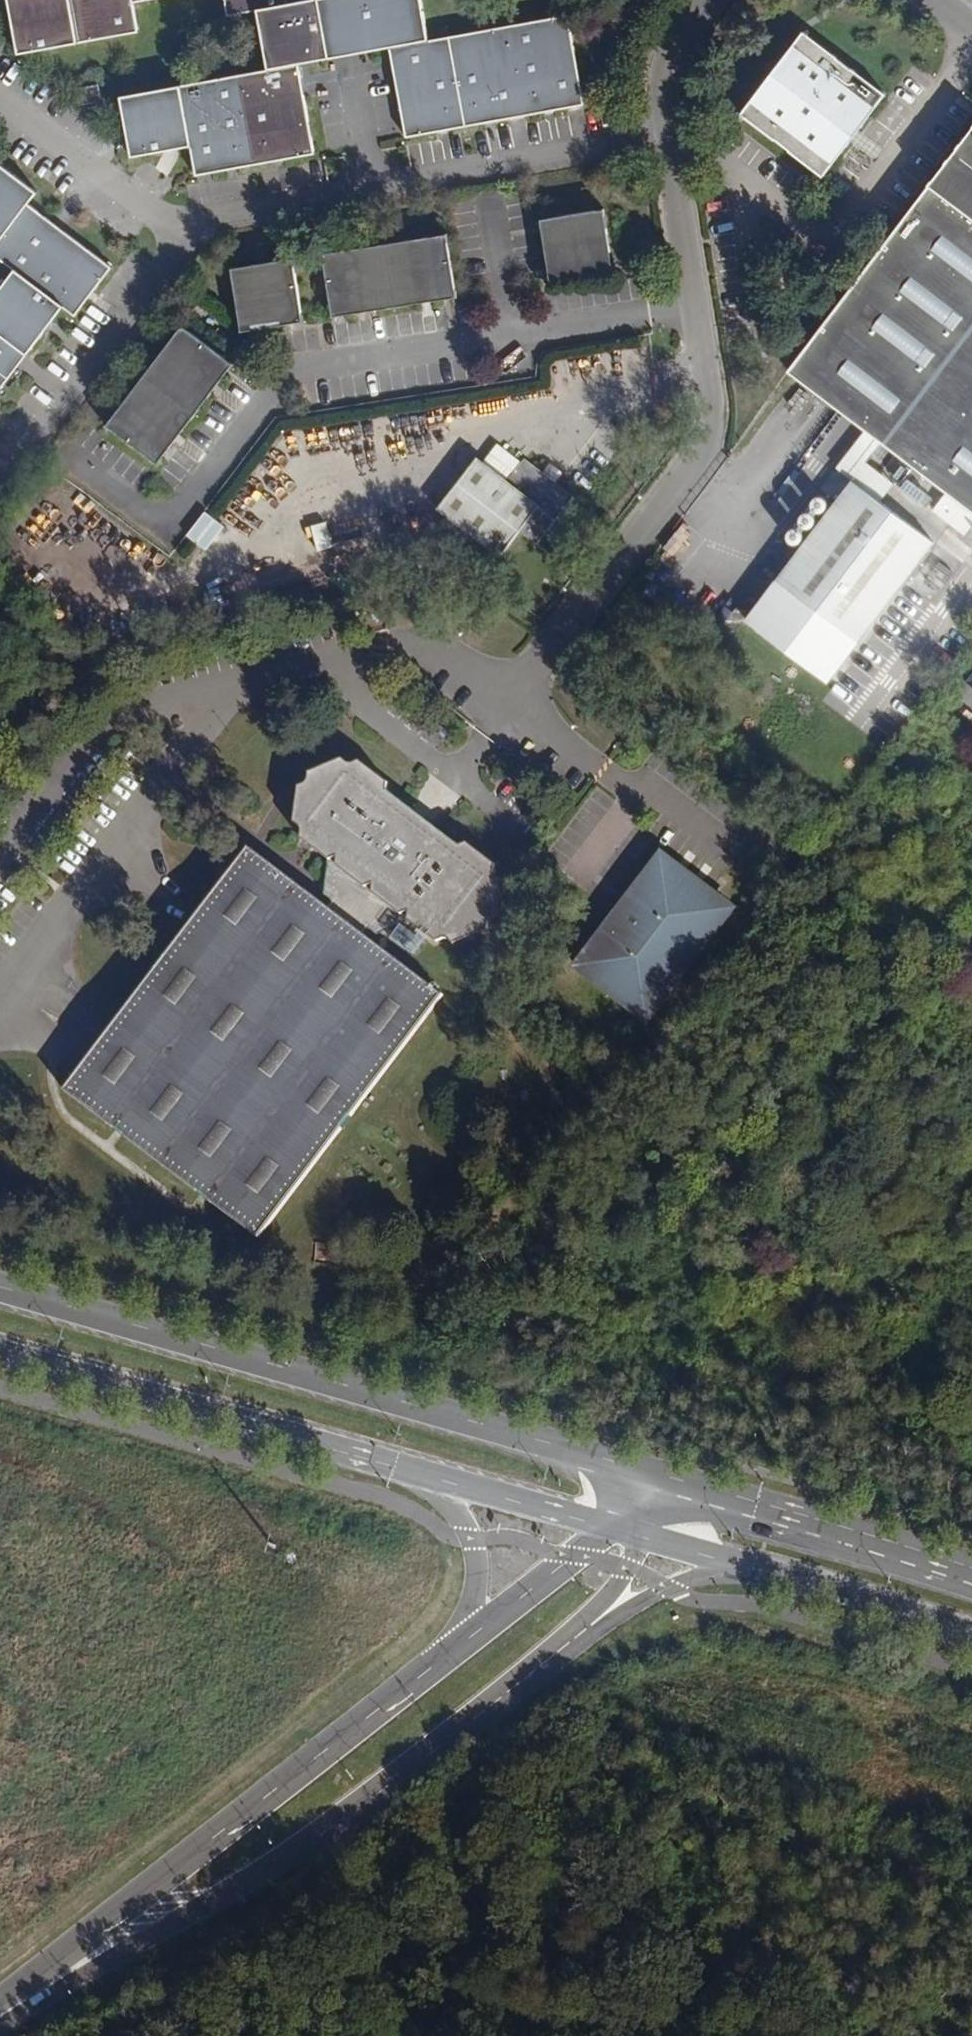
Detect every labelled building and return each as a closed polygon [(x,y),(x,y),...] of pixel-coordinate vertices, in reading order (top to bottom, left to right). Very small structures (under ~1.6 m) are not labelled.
[(19,54),(138,32),(133,3),(148,0),(9,0),(19,54)] [(287,0),(226,0),(229,15),(258,10),(270,70),(121,98),(131,156),(190,145),(196,175),(315,153),(299,65),(329,59),(317,0),(316,0),(288,5),(287,0)] [(329,59),(369,51),(360,0),(317,0),(329,59)] [(369,51),(389,48),(406,136),(585,103),(567,14),(430,40),(423,0),(360,0),(369,51)] [(887,94),(805,32),(744,114),(825,175),(887,94)] [(99,103),(96,87),(79,90),(82,107),(99,103)] [(787,372),(947,492),(933,510),(964,534),(971,524),(971,128),(787,372)] [(0,174),(0,248),(1,248),(0,250),(0,267),(16,279),(0,300),(0,396),(63,314),(74,323),(109,278),(26,215),(36,202),(0,174)] [(612,269),(603,208),(541,218),(551,279),(612,269)] [(458,295),(448,233),(325,253),(334,315),(458,295)] [(304,320),(293,257),(233,268),(243,330),(304,320)] [(231,366),(180,328),(106,427),(157,464),(231,366)] [(535,549),(571,501),(553,488),(541,478),(522,464),(504,488),(474,466),(437,516),(498,562),(518,536),(535,549)] [(777,581),(858,642),(940,534),(846,464),(840,472),(852,481),(777,581)] [(548,468),(541,478),(553,488),(561,478),(548,468)] [(204,510),(186,534),(206,549),(224,524),(204,510)] [(331,554),(324,530),(309,534),(316,558),(331,554)] [(926,580),(939,591),(953,573),(939,563),(926,580)] [(858,642),(777,581),(762,601),(843,662),(858,642)] [(880,640),(894,650),(902,640),(888,630),(880,640)] [(388,792),(388,784),(361,761),(351,767),(343,760),(309,774),(308,783),(299,788),(294,823),(301,830),(300,839),(328,861),(323,895),(331,901),(325,908),(247,848),(63,1090),(255,1239),(439,996),(363,937),(368,930),(377,937),(408,923),(435,944),(444,940),(452,947),(485,933),(486,923),(497,919),(502,882),(493,876),(495,866),(466,844),(459,848),(435,829),(428,832),(411,818),(412,811),(388,792)] [(428,832),(435,829),(412,811),(411,818),(428,832)] [(646,1019),(733,909),(663,854),(576,964),(646,1019)]
